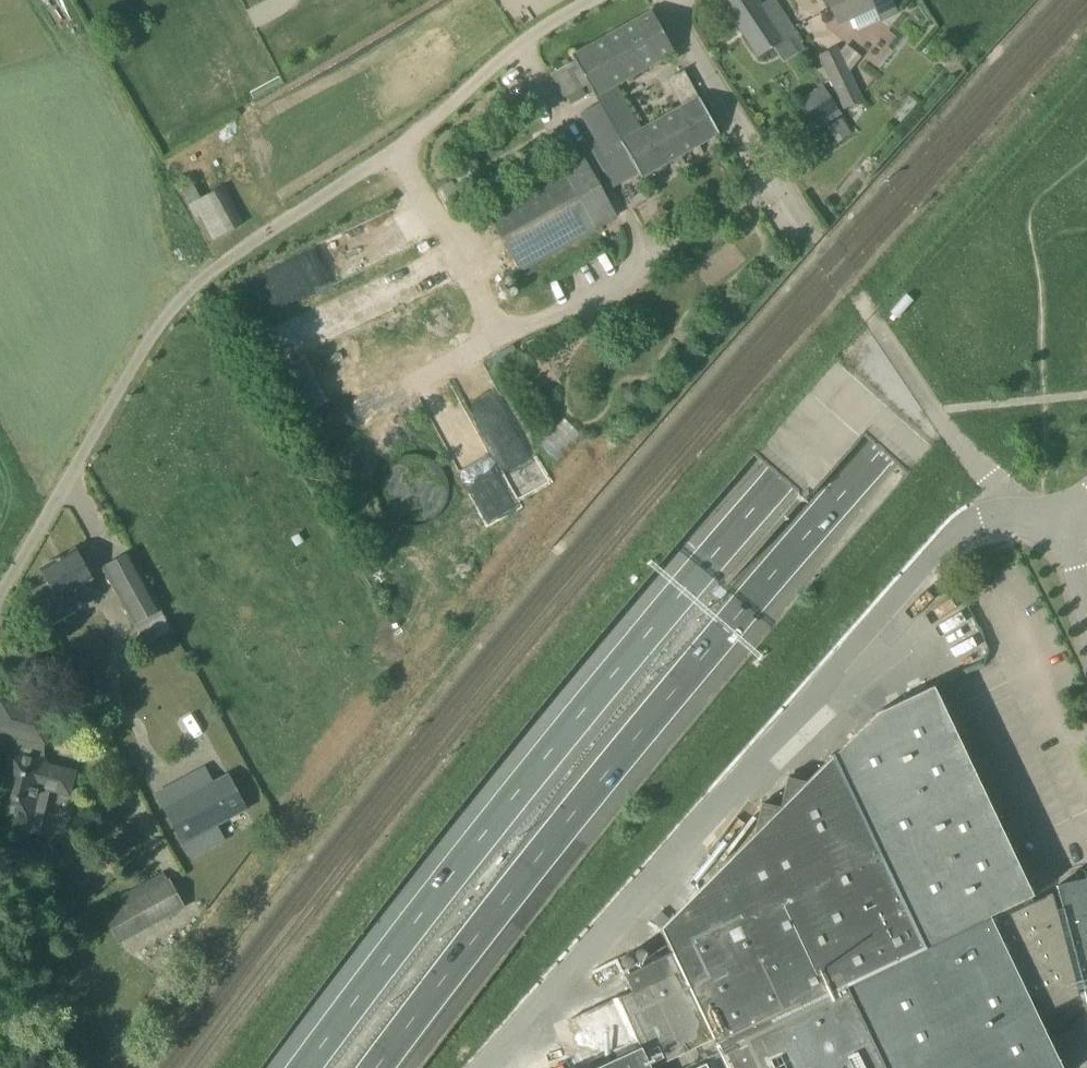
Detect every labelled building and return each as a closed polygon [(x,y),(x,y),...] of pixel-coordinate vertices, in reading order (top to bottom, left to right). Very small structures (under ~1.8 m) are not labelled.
[(796,32),(781,10),(769,18),(757,0),(722,0),(759,56),(796,32)] [(879,21),(896,12),(890,0),(827,0),(838,23),(872,7),(879,21)] [(674,53),(675,52),(652,11),(572,55),(575,60),(576,61),(588,83),(589,84),(596,97),(616,86),(616,85),(674,53)] [(845,108),(857,102),(833,50),(820,56),(845,108)] [(820,100),(803,111),(816,130),(842,114),(822,84),(814,90),(820,100)] [(641,129),(619,90),(616,86),(596,97),(599,102),(581,113),(606,158),(624,147),(641,177),(661,165),(641,129)] [(717,134),(719,133),(699,97),(682,106),(679,108),(699,144),(717,134)] [(680,155),(699,144),(679,108),(660,119),(680,155)] [(837,143),(851,134),(841,118),(826,127),(837,143)] [(661,165),(680,155),(660,119),(641,129),(661,165)] [(486,210),(520,271),(617,215),(584,157),(563,168),(563,167),(486,210)] [(464,170),(479,197),(502,184),(487,158),(464,170)] [(194,185),(183,191),(197,217),(203,214),(216,239),(243,224),(223,186),(201,198),(194,185)] [(440,424),(478,518),(514,504),(499,466),(491,469),(483,451),(465,406),(456,410),(459,416),(440,424)] [(93,578),(77,549),(40,569),(47,582),(32,590),(51,625),(76,611),(79,600),(73,589),(93,578)] [(103,566),(104,568),(144,642),(171,628),(130,552),(103,566)] [(1076,997),(1056,909),(1052,893),(1033,902),(1030,897),(1033,895),(934,688),(933,685),(878,712),(806,782),(788,777),(781,807),(762,803),(755,833),(660,928),(673,953),(626,976),(633,991),(619,998),(641,1046),(593,1067),(1063,1067),(1037,1015),(1076,997)] [(17,736),(35,741),(39,742),(47,743),(54,715),(46,713),(23,708),(1,702),(0,708),(0,732),(17,736)] [(11,752),(5,775),(3,774),(0,788),(0,789),(2,789),(0,796),(0,812),(30,819),(35,801),(45,803),(49,789),(69,794),(74,772),(44,765),(45,761),(11,752)] [(156,822),(174,857),(238,822),(219,788),(156,822)] [(182,909),(162,872),(111,900),(116,908),(102,915),(118,944),(182,909)] [(1056,909),(1076,997),(1085,993),(1086,1002),(1086,878),(1057,886),(1062,908),(1056,909)]
